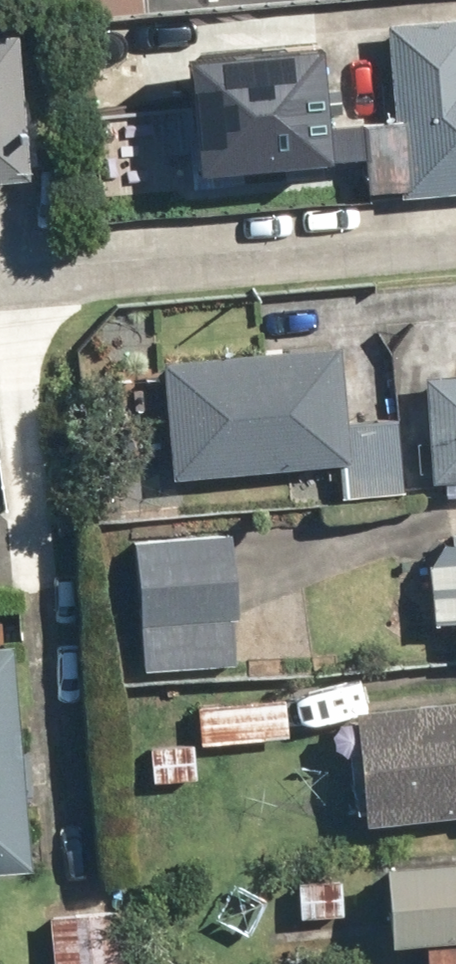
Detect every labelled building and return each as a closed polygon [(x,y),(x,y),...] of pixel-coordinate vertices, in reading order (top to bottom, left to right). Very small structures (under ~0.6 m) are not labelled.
[(384,18),(396,193),(455,189),(455,13),(384,18)] [(27,176),(13,31),(0,32),(0,178),(27,176)] [(253,59),(189,62),(196,178),(335,170),(327,34),(252,38),(253,59)] [(164,361),(175,478),(350,462),(339,344),(164,361)] [(420,373),(427,480),(455,478),(455,370),(420,373)] [(219,532),(115,541),(125,670),(230,662),(219,532)] [(0,646),(0,866),(23,864),(5,645),(0,646)] [(279,683),(188,691),(192,741),(283,733),(279,683)] [(367,826),(455,818),(455,696),(356,705),(367,826)] [(186,744),(139,746),(141,780),(188,778),(186,744)] [(386,862),(389,942),(423,940),(424,963),(455,963),(455,859),(386,862)] [(335,882),(291,882),(292,915),(336,915),(335,882)] [(38,916),(42,963),(120,963),(116,909),(38,916)]
